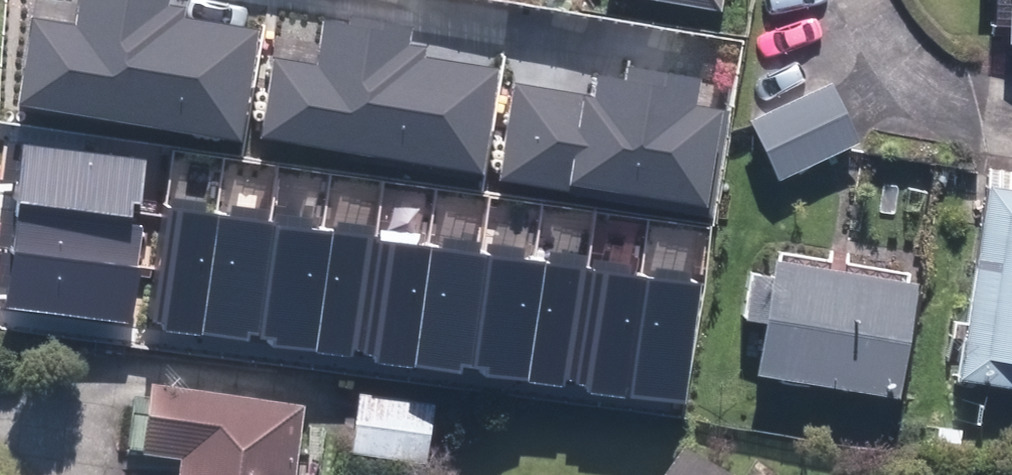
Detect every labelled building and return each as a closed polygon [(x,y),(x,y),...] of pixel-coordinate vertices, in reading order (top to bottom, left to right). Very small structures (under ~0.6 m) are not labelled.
[(242,140),(258,31),(182,20),(184,6),(170,4),(170,0),(81,0),(77,26),(33,19),(20,106),(242,140)] [(718,18),(721,0),(616,0),(718,18)] [(1001,49),(1011,50),(1011,0),(1003,0),(1001,49)] [(261,139),(483,173),(499,69),(423,58),(425,44),(410,42),(413,25),(351,15),(350,22),(324,18),(317,64),(273,57),(261,139)] [(593,98),(517,84),(500,181),(712,218),(732,110),(699,104),(704,78),(630,65),(627,81),(597,76),(593,98)] [(830,84),(742,125),(772,187),(860,145),(830,84)] [(140,221),(146,161),(24,147),(17,207),(140,221)] [(948,385),(1011,395),(1011,191),(980,185),(948,385)] [(140,221),(17,207),(13,251),(139,267),(144,221),(140,221)] [(204,338),(220,217),(170,210),(154,332),(204,338)] [(273,224),(220,217),(204,338),(257,345),(273,224)] [(326,231),(273,224),(257,345),(309,352),(326,231)] [(378,238),(326,231),(309,352),(362,359),(378,238)] [(430,245),(378,238),(362,359),(413,366),(430,245)] [(489,253),(430,245),(413,366),(461,373),(462,366),(474,368),(489,253)] [(917,276),(751,250),(739,323),(758,326),(750,379),(896,402),(917,276)] [(132,324),(139,267),(13,251),(6,308),(132,324)] [(537,259),(489,253),(474,368),(487,370),(486,377),(520,381),(537,259)] [(589,266),(537,259),(520,381),(565,388),(566,379),(575,380),(589,266)] [(652,274),(589,266),(575,380),(574,384),(589,386),(588,394),(635,400),(652,274)] [(702,284),(652,274),(635,400),(687,404),(702,284)] [(435,407),(355,398),(348,459),(428,468),(435,407)] [(143,403),(134,474),(294,474),(300,422),(143,403)] [(668,474),(693,474),(676,463),(668,474)]
